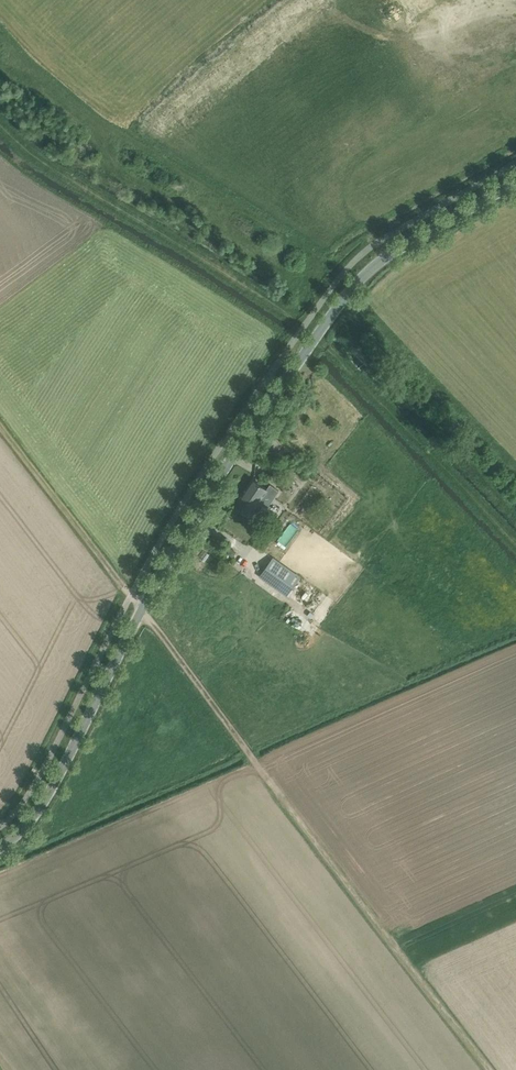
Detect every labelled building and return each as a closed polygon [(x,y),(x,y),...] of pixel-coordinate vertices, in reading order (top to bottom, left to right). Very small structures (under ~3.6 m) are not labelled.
[(252,478),(234,505),(249,515),(259,501),(267,507),(279,490),(270,483),(267,488),(252,478)] [(273,557),(259,576),(287,596),(301,577),(273,557)]
